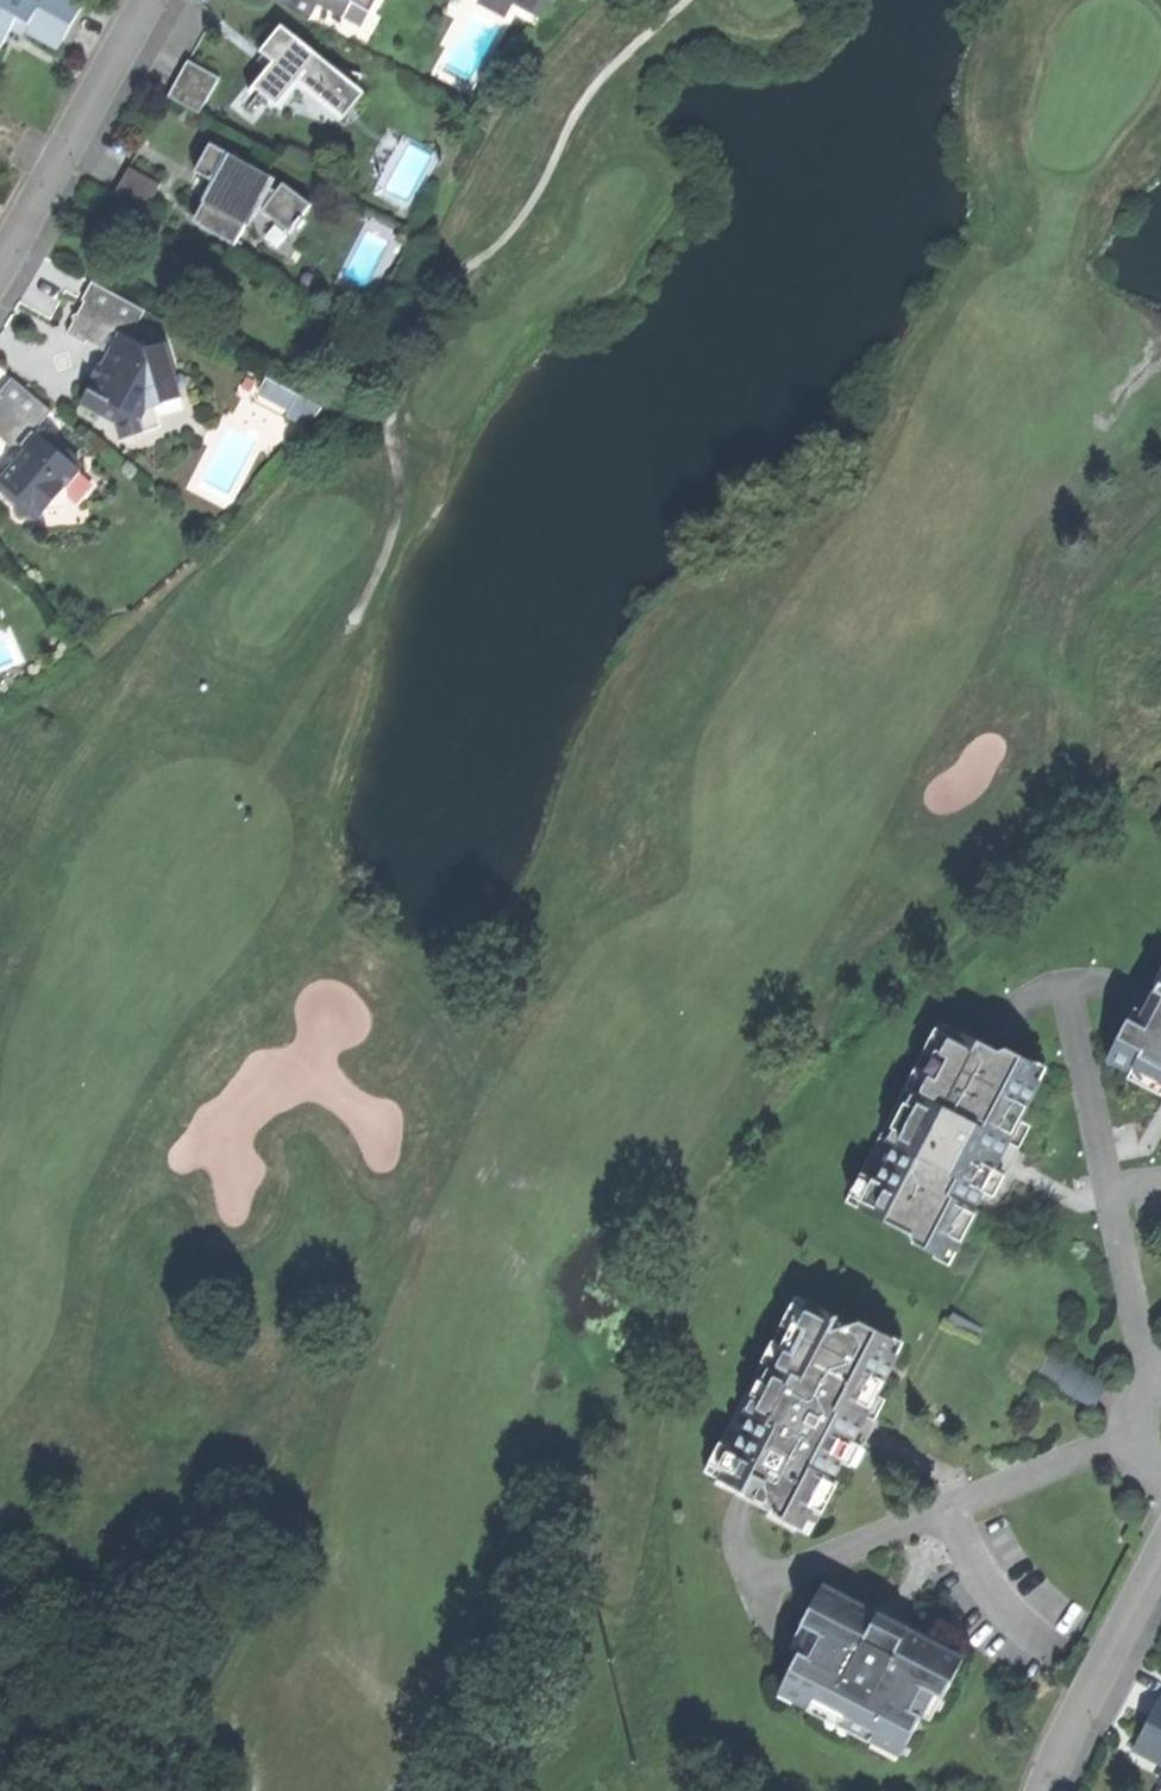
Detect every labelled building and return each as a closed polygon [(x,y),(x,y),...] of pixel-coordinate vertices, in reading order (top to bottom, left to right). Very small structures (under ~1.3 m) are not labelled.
[(56,51),(68,30),(83,3),(77,0),(0,0),(0,48),(16,19),(27,25),(22,33),(56,51)] [(309,20),(316,7),(341,20),(349,5),(366,14),(373,0),(271,0),(309,20)] [(503,3),(525,14),(532,0),(505,0),(503,3)] [(273,64),(253,87),(277,107),(293,89),(338,120),(357,95),(309,63),(311,54),(280,28),(268,43),(259,53),(273,64)] [(187,63),(168,98),(199,115),(218,80),(187,63)] [(124,129),(124,152),(143,151),(142,129),(124,129)] [(268,185),(208,152),(199,169),(193,179),(219,193),(199,228),(233,247),(256,205),(265,190),(268,185)] [(133,170),(115,202),(145,218),(162,186),(133,170)] [(264,210),(261,214),(291,237),(298,229),(304,222),(312,211),(282,187),(275,196),(264,210)] [(275,196),(265,190),(256,205),(264,210),(275,196)] [(307,224),(304,222),(298,229),(301,232),(307,224)] [(230,253),(233,247),(199,228),(196,234),(230,253)] [(143,313),(91,283),(79,303),(83,306),(77,316),(69,331),(70,332),(65,341),(83,351),(89,341),(111,354),(117,358),(127,341),(143,313)] [(145,351),(127,341),(117,358),(111,354),(80,407),(109,423),(117,437),(135,436),(135,410),(156,409),(154,378),(166,378),(164,351),(145,351)] [(168,408),(166,378),(154,378),(156,409),(168,408)] [(10,449),(24,448),(35,434),(51,414),(10,381),(0,394),(0,442),(10,449)] [(283,390),(272,410),(293,422),(305,401),(283,390)] [(35,434),(24,448),(31,453),(26,460),(19,455),(0,479),(0,487),(19,502),(21,514),(32,512),(41,519),(50,507),(65,507),(61,493),(82,467),(80,456),(49,433),(43,440),(35,434)] [(1135,1021),(1125,1015),(1105,1055),(1160,1084),(1160,971),(1135,1021)] [(934,1017),(845,1197),(910,1230),(910,1239),(948,1258),(974,1205),(970,1203),(979,1186),(990,1192),(1001,1170),(992,1165),(998,1152),(1005,1139),(1016,1144),(1027,1121),(1017,1116),(1042,1066),(1002,1046),(994,1047),(934,1017)] [(846,1326),(790,1296),(699,1471),(771,1509),(770,1516),(790,1526),(796,1515),(811,1523),(833,1481),(827,1478),(852,1429),(891,1355),(876,1348),(882,1336),(853,1321),(846,1326)] [(874,1614),(818,1585),(791,1637),(801,1642),(776,1691),(897,1752),(928,1692),(937,1697),(958,1657),(903,1629),(900,1634),(885,1626),(872,1620),(874,1614)] [(1145,1719),(1130,1748),(1160,1764),(1160,1687),(1145,1719)]
